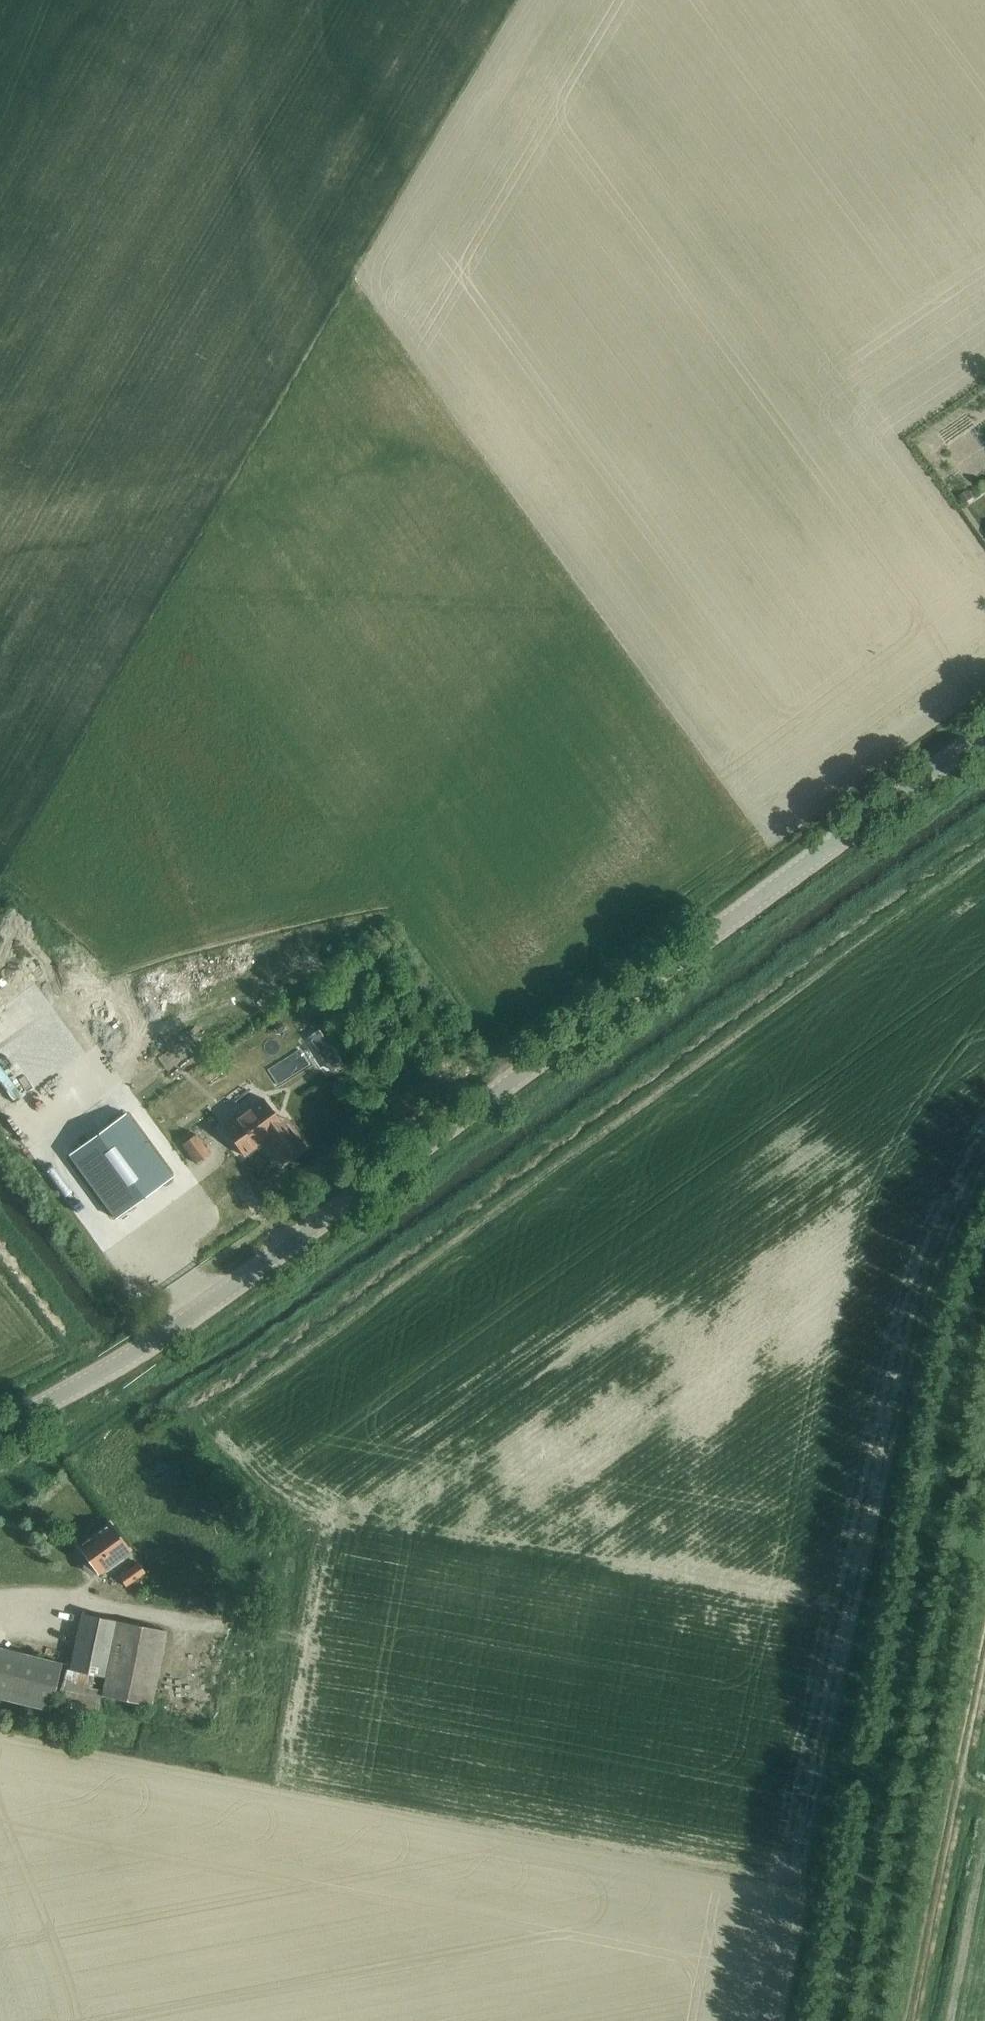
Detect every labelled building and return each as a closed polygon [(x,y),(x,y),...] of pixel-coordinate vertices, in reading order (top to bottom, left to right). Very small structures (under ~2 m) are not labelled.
[(967,491),(958,497),(963,505),(972,499),(967,491)] [(319,1031),(308,1038),(317,1052),(328,1045),(319,1031)] [(256,1112),(228,1131),(254,1164),(280,1146),(256,1112)] [(125,1114),(69,1154),(115,1218),(171,1178),(125,1114)] [(196,1165),(209,1156),(196,1137),(183,1146),(196,1165)] [(79,1546),(88,1559),(85,1564),(85,1569),(91,1572),(97,1572),(98,1572),(129,1550),(110,1524),(79,1546)] [(145,1572),(139,1563),(119,1577),(126,1586),(145,1572)] [(66,1669),(59,1703),(97,1711),(104,1677),(116,1621),(81,1614),(69,1670),(66,1669)] [(62,1663),(0,1648),(0,1698),(50,1710),(62,1663)]
